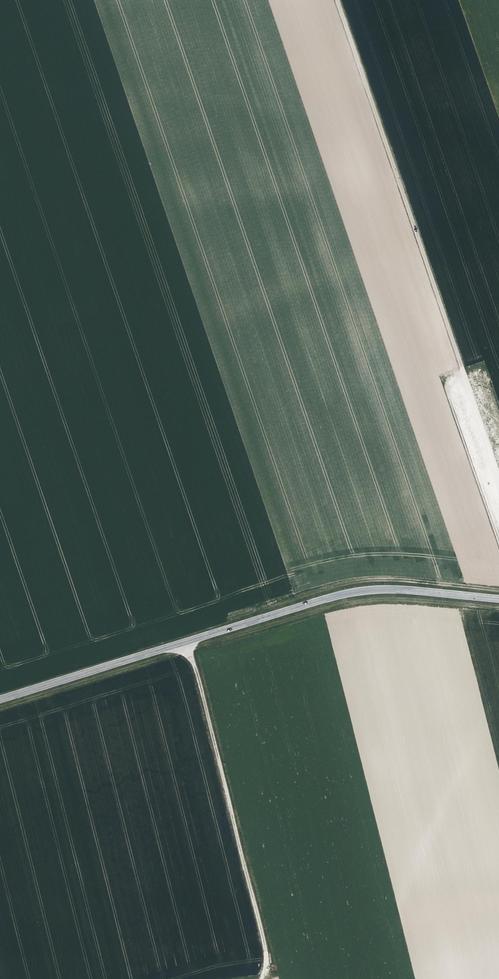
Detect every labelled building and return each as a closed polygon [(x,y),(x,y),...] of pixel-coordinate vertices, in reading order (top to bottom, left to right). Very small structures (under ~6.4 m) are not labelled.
[(471,582),(471,578),(470,573),(463,574),(464,583),(471,582)] [(344,610),(325,614),(327,621),(336,620),(335,618),(342,617),(342,614),(345,614),(344,610)]
